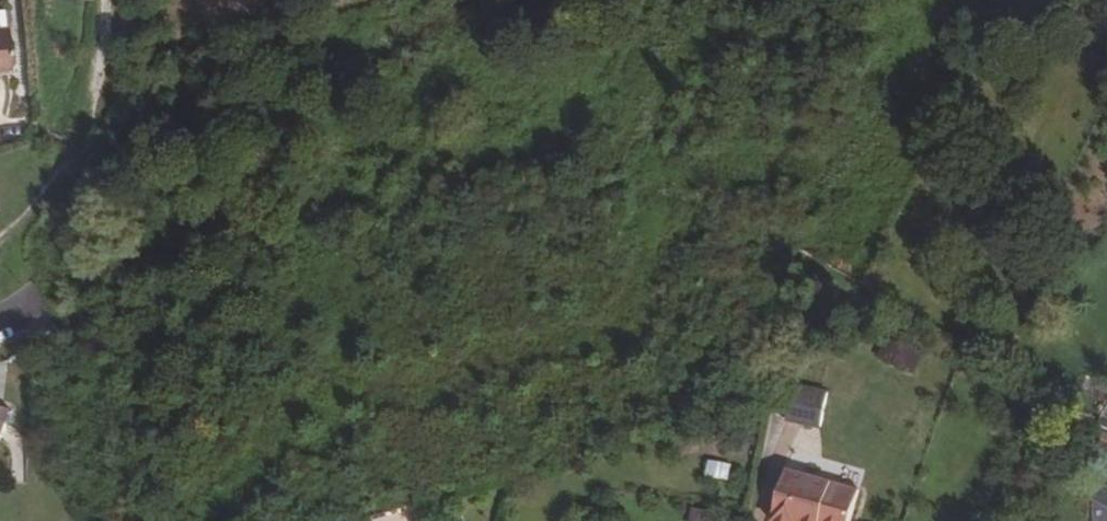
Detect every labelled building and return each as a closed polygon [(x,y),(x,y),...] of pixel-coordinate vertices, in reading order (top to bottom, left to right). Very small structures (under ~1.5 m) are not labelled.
[(10,73),(7,32),(6,14),(0,14),(0,74),(10,73)] [(42,345),(60,335),(54,325),(36,335),(42,345)] [(889,357),(897,340),(889,335),(878,358),(913,374),(915,370),(889,357)] [(924,352),(897,340),(889,357),(915,370),(924,352)] [(787,419),(821,427),(828,392),(794,385),(787,419)] [(4,472),(24,421),(0,412),(0,470),(4,472)] [(1105,431),(1098,448),(1106,452),(1106,432),(1105,431)] [(733,465),(709,460),(706,477),(729,482),(733,465)] [(860,484),(787,470),(777,520),(854,520),(860,484)] [(1095,501),(1096,520),(1106,520),(1106,494),(1095,501)]
